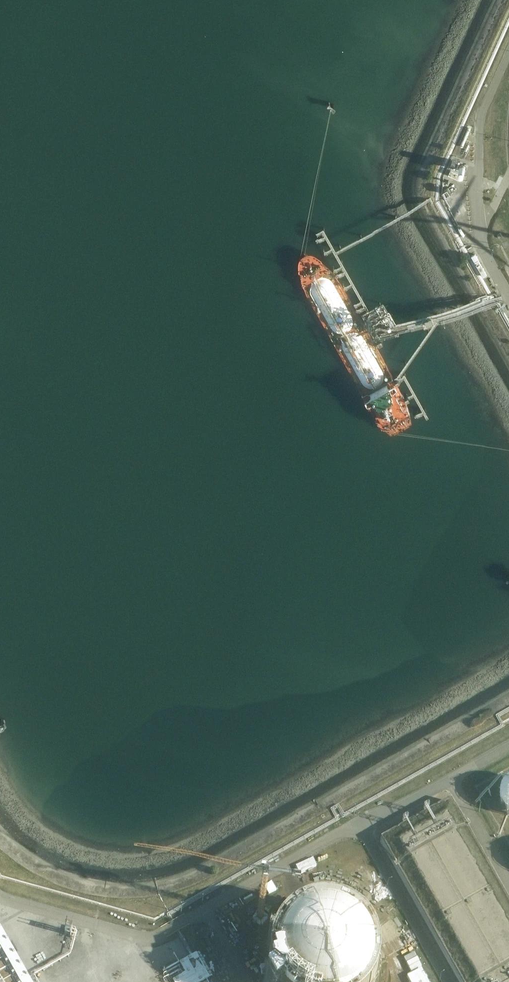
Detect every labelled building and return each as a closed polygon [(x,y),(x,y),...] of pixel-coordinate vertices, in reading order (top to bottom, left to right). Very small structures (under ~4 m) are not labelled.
[(507,784),(504,787),(502,790),(501,793),(501,797),(501,800),(502,803),(503,806),(506,810),(508,812),(508,782),(507,784)] [(448,790),(378,829),(464,981),(508,981),(508,899),(448,790)] [(371,962),(371,956),(370,951),(369,945),(367,941),(363,933),(359,928),(356,925),(353,922),(349,919),(345,916),(341,914),(335,911),(330,910),(324,909),(320,909),(313,909),(309,909),(304,911),(298,913),(294,914),(289,918),(281,924),(277,928),(274,932),(272,936),(269,941),(268,945),(266,951),(266,955),(265,961),(265,966),(266,972),(267,976),(269,981),(367,981),(369,976),(370,972),(371,967),(371,962)] [(70,929),(62,929),(62,949),(70,949),(70,929)]
